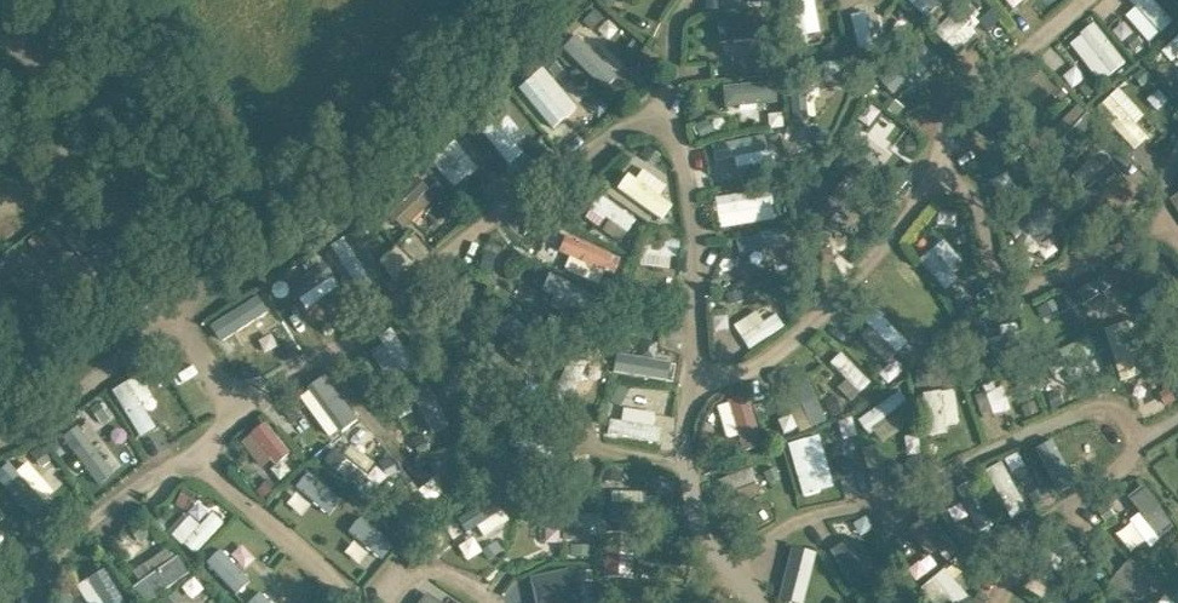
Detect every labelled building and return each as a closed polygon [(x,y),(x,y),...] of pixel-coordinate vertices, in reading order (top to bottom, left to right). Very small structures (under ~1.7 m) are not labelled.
[(813,29),(809,0),(778,0),(786,51),(802,48),(800,31),(813,29)] [(925,0),(906,0),(918,9),(925,0)] [(964,0),(932,26),(950,49),(982,23),(964,0)] [(1162,10),(1154,0),(1126,0),(1131,6),(1123,13),(1146,40),(1158,30),(1150,20),(1162,10)] [(983,29),(999,21),(991,7),(975,16),(983,29)] [(1089,20),(1065,42),(1100,81),(1124,59),(1089,20)] [(709,52),(743,51),(743,21),(708,21),(709,52)] [(616,73),(571,32),(557,47),(602,88),(616,73)] [(1177,74),(1177,69),(1172,60),(1159,69),(1168,81),(1177,74)] [(549,129),(576,106),(538,64),(512,87),(549,129)] [(1010,100),(1032,106),(1036,91),(1044,93),(1050,72),(1019,65),(1010,100)] [(1143,67),(1127,79),(1143,99),(1159,87),(1143,67)] [(789,72),(791,117),(809,116),(807,71),(789,72)] [(748,104),(748,81),(716,82),(716,104),(748,104)] [(1093,107),(1132,148),(1145,136),(1132,122),(1142,112),(1116,85),(1093,107)] [(502,160),(526,139),(499,108),(475,130),(502,160)] [(846,157),(870,175),(889,152),(865,133),(846,157)] [(453,188),(476,165),(449,137),(425,160),(453,188)] [(747,161),(761,161),(760,137),(710,139),(712,176),(748,174),(747,161)] [(1038,154),(1052,168),(1064,156),(1050,142),(1038,154)] [(641,143),(631,158),(644,168),(655,153),(641,143)] [(656,220),(667,204),(655,195),(662,184),(638,166),(629,179),(618,170),(607,185),(656,220)] [(1076,211),(1090,203),(1081,188),(1067,196),(1076,211)] [(585,209),(601,216),(595,230),(618,240),(629,212),(591,196),(585,209)] [(716,224),(769,221),(767,196),(714,199),(716,224)] [(1035,206),(1005,218),(1013,237),(1042,225),(1035,206)] [(776,228),(734,235),(736,252),(779,246),(776,228)] [(598,268),(607,273),(614,257),(555,231),(546,251),(560,256),(555,267),(591,283),(598,268)] [(360,232),(334,243),(356,295),(382,284),(360,232)] [(918,256),(943,289),(958,279),(950,268),(961,260),(944,237),(918,256)] [(673,265),(674,241),(645,240),(643,264),(673,265)] [(389,273),(406,266),(399,248),(382,255),(389,273)] [(322,259),(287,285),(316,323),(345,302),(335,289),(341,284),(322,259)] [(535,272),(529,288),(551,297),(557,280),(535,272)] [(552,298),(530,291),(529,295),(563,307),(570,287),(557,282),(552,298)] [(223,320),(237,346),(281,322),(267,296),(223,320)] [(744,346),(781,330),(769,302),(732,318),(744,346)] [(890,348),(903,337),(873,304),(860,315),(890,348)] [(988,327),(996,355),(1022,347),(1014,319),(988,327)] [(953,348),(968,342),(962,326),(947,331),(953,348)] [(375,350),(391,377),(418,362),(403,335),(375,350)] [(1081,369),(1079,359),(1093,356),(1090,340),(1051,348),(1057,374),(1081,369)] [(839,350),(827,361),(858,392),(870,381),(839,350)] [(612,371),(665,379),(668,359),(615,351),(612,371)] [(149,410),(160,403),(140,372),(110,391),(139,437),(159,425),(149,410)] [(334,436),(362,416),(331,372),(303,391),(334,436)] [(806,374),(778,385),(798,431),(825,419),(806,374)] [(962,427),(956,386),(924,390),(930,432),(962,427)] [(864,428),(908,402),(900,389),(856,416),(864,428)] [(1146,403),(1151,415),(1173,405),(1168,393),(1146,403)] [(724,436),(738,433),(739,440),(757,436),(748,395),(716,403),(724,436)] [(608,432),(652,439),(657,411),(623,405),(621,419),(610,417),(608,432)] [(245,438),(267,469),(294,451),(272,420),(245,438)] [(1038,449),(1044,459),(1069,444),(1063,434),(1038,449)] [(819,491),(817,479),(829,476),(822,443),(807,446),(805,438),(789,441),(800,495),(819,491)] [(99,482),(115,469),(91,440),(75,453),(99,482)] [(326,459),(353,480),(362,468),(336,447),(326,459)] [(1048,470),(1078,458),(1074,447),(1043,459),(1048,470)] [(1000,456),(983,465),(1009,517),(1026,508),(1000,456)] [(762,482),(778,477),(772,459),(716,477),(726,507),(766,494),(762,482)] [(32,460),(17,470),(11,461),(0,468),(0,477),(25,515),(55,495),(32,460)] [(300,487),(333,513),(346,497),(313,470),(300,487)] [(423,487),(432,501),(446,493),(437,478),(423,487)] [(978,479),(958,486),(974,530),(994,522),(978,479)] [(1142,483),(1126,494),(1140,515),(1118,530),(1131,549),(1145,539),(1148,544),(1172,528),(1142,483)] [(611,500),(650,502),(650,491),(611,489),(611,500)] [(498,498),(470,513),(476,524),(504,509),(498,498)] [(218,528),(199,507),(172,533),(191,553),(218,528)] [(486,535),(514,520),(509,510),(481,524),(486,535)] [(349,528),(384,560),(399,544),(364,512),(349,528)] [(931,513),(908,527),(923,552),(947,538),(931,513)] [(471,558),(486,549),(477,535),(463,544),(471,558)] [(849,581),(863,571),(841,539),(827,549),(849,581)] [(797,602),(801,602),(815,552),(789,545),(776,597),(797,602)] [(206,563),(235,594),(252,578),(223,547),(206,563)] [(622,576),(623,550),(606,549),(605,576),(622,576)] [(635,575),(635,550),(624,550),(624,575),(635,575)] [(137,585),(148,601),(191,571),(179,555),(137,585)] [(1123,602),(1131,602),(1154,580),(1130,556),(1103,584),(1123,602)] [(95,602),(129,602),(109,567),(83,581),(95,602)] [(578,567),(533,573),(538,602),(583,602),(578,567)] [(949,569),(922,586),(933,602),(970,602),(949,569)] [(249,602),(275,602),(264,588),(247,600),(249,602)] [(428,588),(419,602),(452,602),(428,588)] [(1162,593),(1152,602),(1172,602),(1162,593)]
